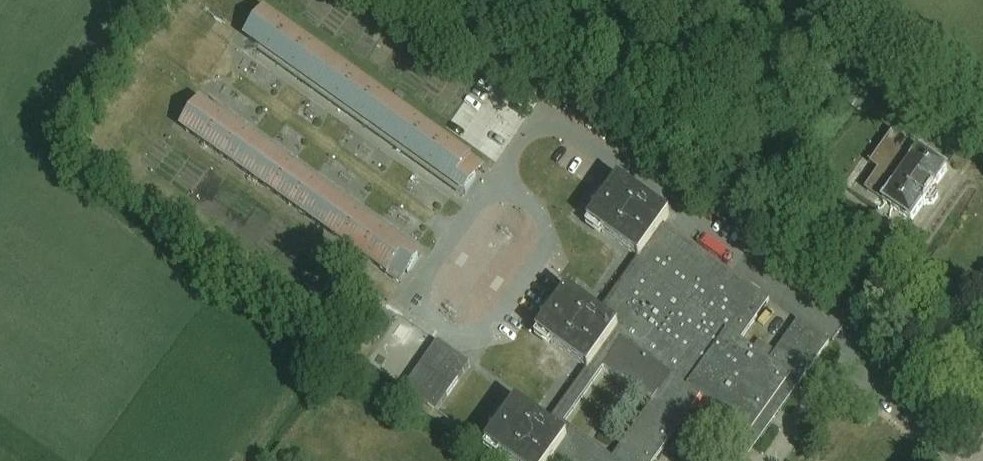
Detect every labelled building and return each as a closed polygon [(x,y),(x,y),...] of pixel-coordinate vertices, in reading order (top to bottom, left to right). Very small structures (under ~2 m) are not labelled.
[(476,156),(266,6),(245,36),(466,193),(487,165),(476,157),(476,156)] [(425,255),(203,96),(181,126),(404,285),(425,255)] [(935,189),(949,170),(896,133),(875,162),(885,169),(869,191),(912,222),(923,206),(932,207),(938,198),(935,189)] [(638,253),(597,309),(568,288),(538,329),(590,366),(550,421),(520,399),(489,441),(516,460),(552,460),(557,454),(567,460),(653,460),(701,395),(760,438),(829,342),(798,319),(769,359),(740,339),(769,299),(662,222),(670,211),(620,174),(588,218),(638,253)] [(471,363),(439,341),(405,388),(437,411),(471,363)]
